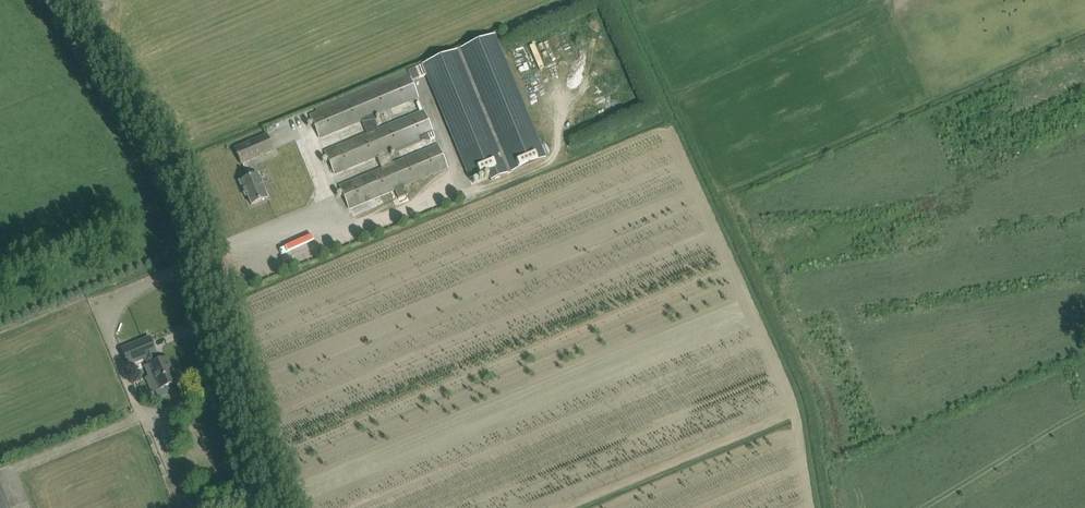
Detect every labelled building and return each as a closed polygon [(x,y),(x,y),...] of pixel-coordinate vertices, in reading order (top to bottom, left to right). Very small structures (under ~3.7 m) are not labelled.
[(494,35),(422,65),(470,179),(487,172),(491,181),(545,158),(494,35)] [(317,113),(310,116),(320,138),(361,120),(368,135),(325,152),(334,174),(376,156),(382,169),(340,187),(349,208),(395,189),(399,199),(408,195),(404,185),(447,167),(438,146),(393,164),(388,151),(394,149),(396,152),(422,141),(431,141),(430,140),(435,138),(424,111),(379,130),(373,115),(418,97),(411,81),(419,78),(415,68),(315,109),(317,113)] [(241,164),(273,150),(267,134),(235,148),(241,164)] [(245,190),(248,196),(252,205),(268,198),(258,174),(240,182),(243,191),(245,190)] [(145,378),(151,393),(177,382),(167,358),(157,361),(154,355),(156,354),(150,337),(121,349),(128,366),(145,359),(148,365),(144,366),(148,376),(145,378)] [(0,485),(0,507),(9,507),(0,485)]
